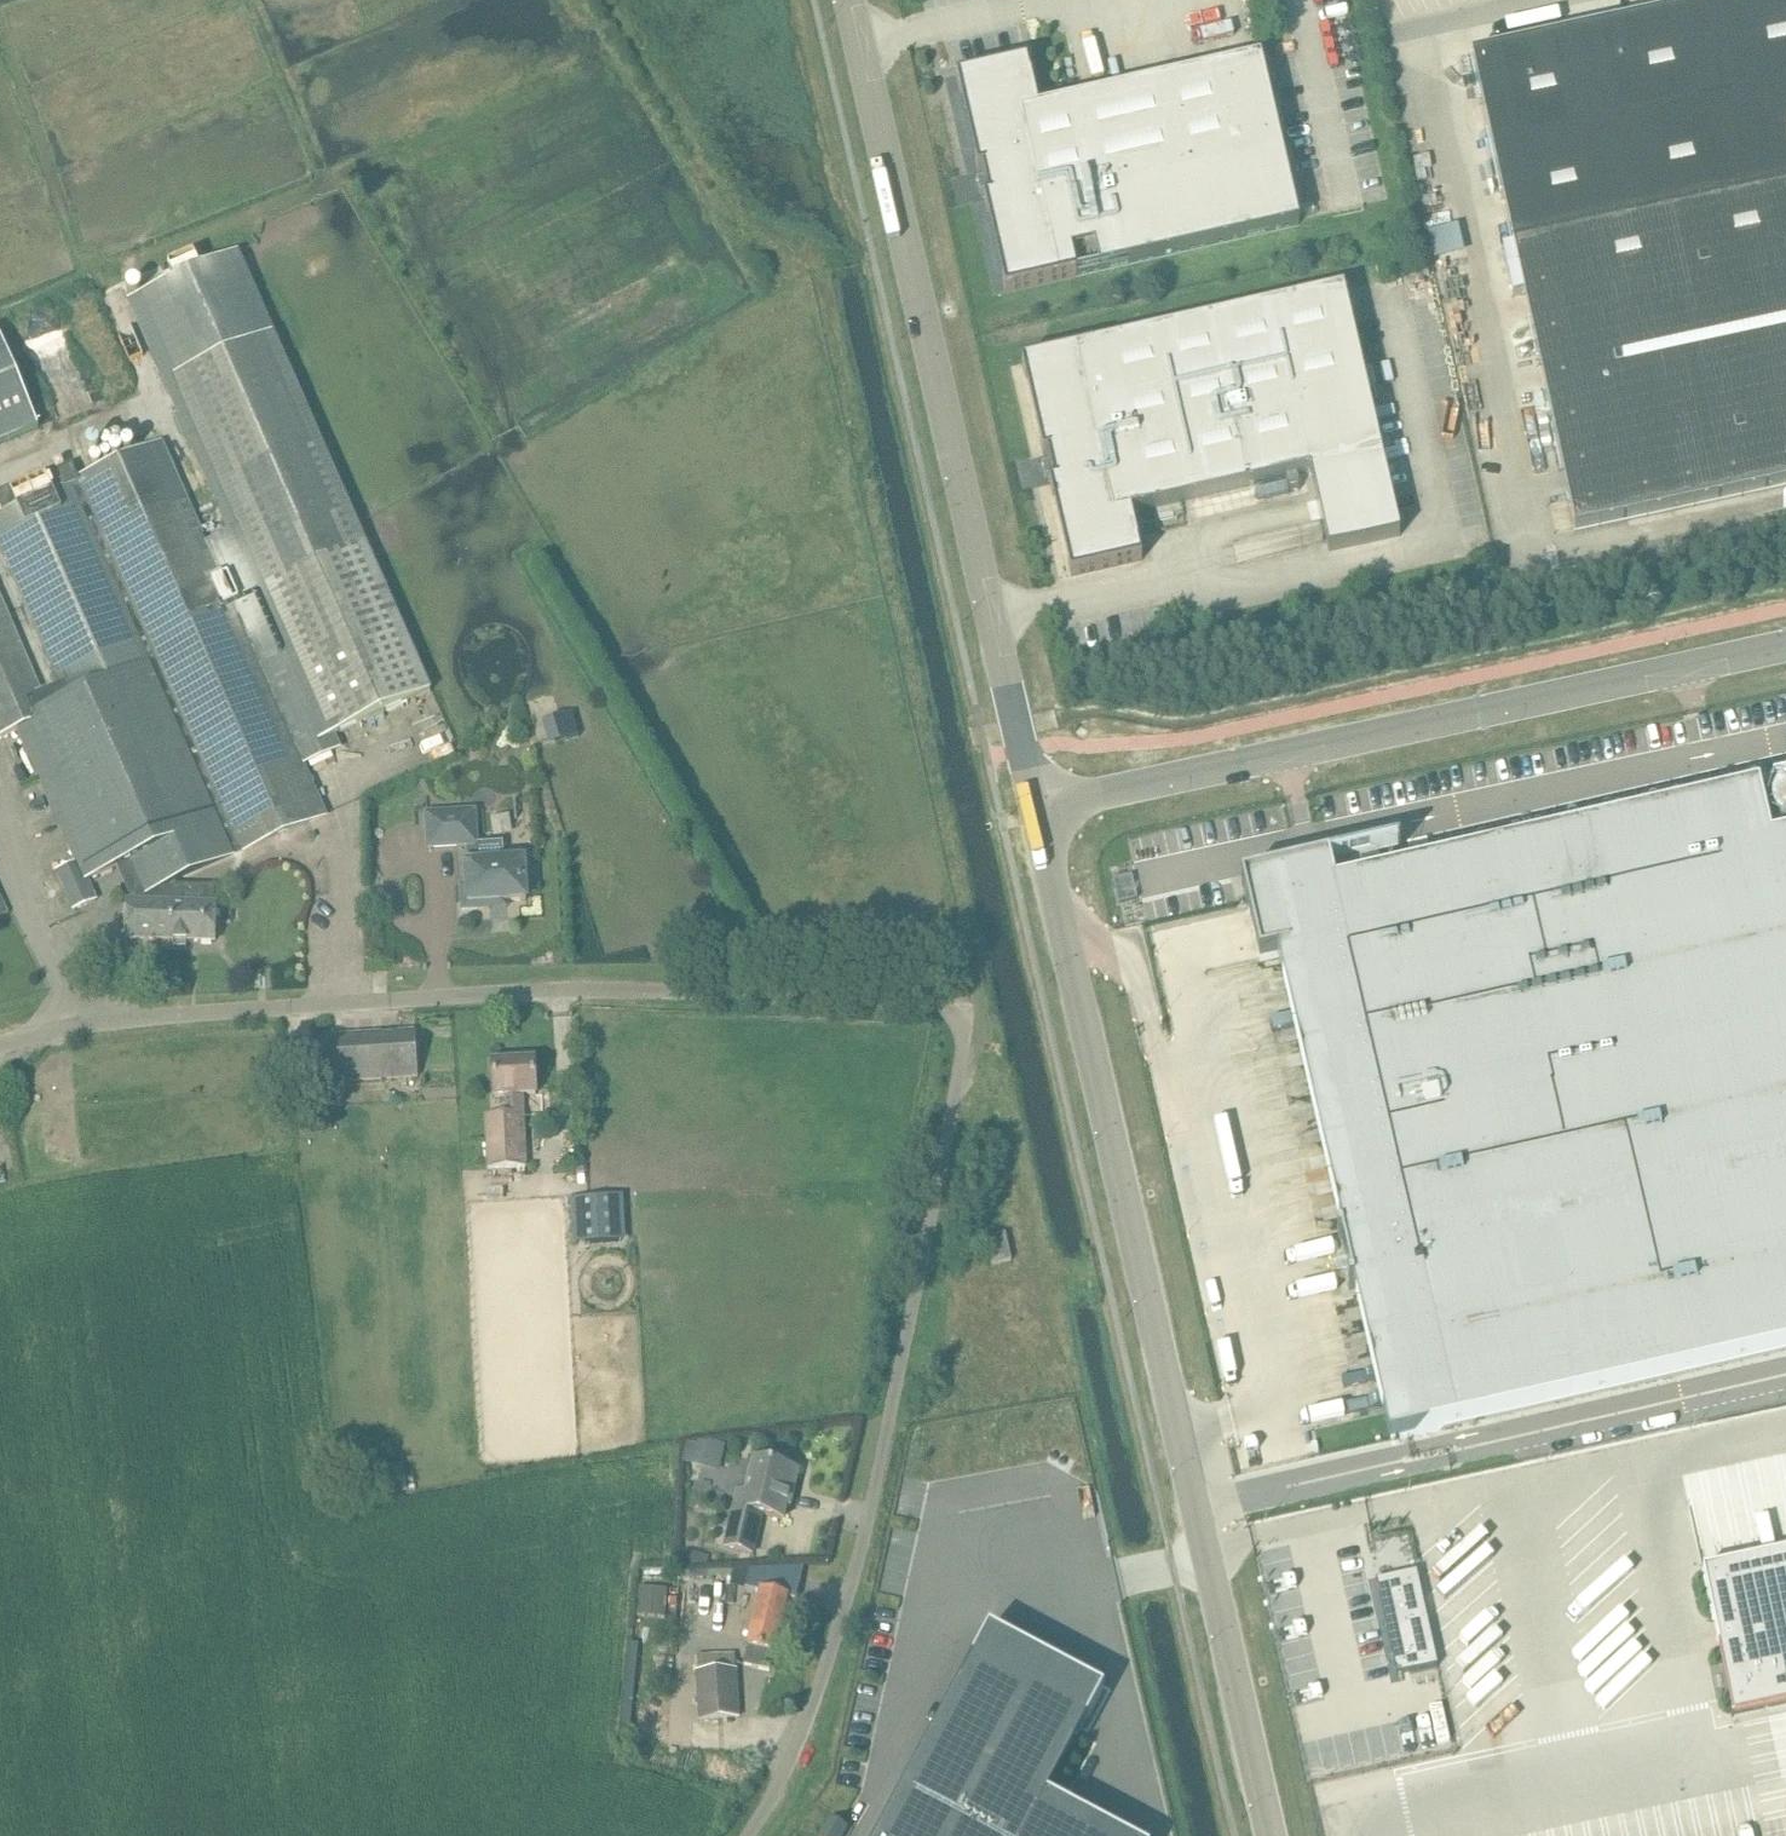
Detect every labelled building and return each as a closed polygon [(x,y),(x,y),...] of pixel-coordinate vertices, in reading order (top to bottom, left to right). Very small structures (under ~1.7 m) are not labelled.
[(1575,532),(1785,486),(1785,0),(1727,0),(1471,56),(1513,248),(1503,250),(1514,297),(1523,295),(1575,532)] [(1299,225),(1261,59),(1039,110),(1031,77),(1028,63),(957,79),(961,93),(963,93),(978,159),(976,160),(979,171),(984,170),(986,178),(977,180),(980,193),(989,191),(991,199),(985,200),(988,211),(990,211),(1005,277),(1003,278),(1006,292),(1077,276),(1299,225)] [(1437,258),(1468,252),(1462,225),(1432,231),(1437,258)] [(204,541),(302,763),(339,747),(334,737),(431,694),(274,335),(237,253),(201,268),(195,253),(160,268),(167,283),(129,300),(231,527),(204,541)] [(1367,389),(1344,290),(1023,363),(1026,378),(1028,377),(1043,444),(1041,444),(1044,456),(1049,454),(1051,462),(1042,464),(1045,477),(1054,475),(1056,483),(1050,484),(1053,496),(1055,495),(1070,562),(1068,562),(1072,577),(1143,560),(1139,546),(1131,513),(1310,472),(1329,552),(1400,536),(1370,403),(1378,402),(1374,387),(1367,389)] [(39,427),(0,335),(0,444),(39,427)] [(133,866),(146,896),(326,817),(302,763),(204,541),(162,445),(80,481),(73,466),(0,498),(0,511),(2,516),(0,517),(0,546),(59,680),(38,689),(0,603),(0,736),(19,728),(88,886),(133,866)] [(579,735),(572,712),(550,718),(557,742),(579,735)] [(1783,787),(1780,789),(1777,792),(1775,795),(1773,798),(1772,802),(1772,806),(1772,810),(1773,814),(1775,817),(1777,821),(1780,823),(1783,826),(1785,827),(1785,785),(1783,787)] [(1242,881),(1249,910),(1249,909),(1261,961),(1289,954),(1353,1232),(1338,1235),(1339,1241),(1342,1241),(1352,1283),(1349,1284),(1350,1290),(1366,1287),(1400,1438),(1785,1349),(1785,838),(1771,842),(1759,789),(1335,887),(1330,865),(1401,849),(1400,845),(1242,881)] [(475,812),(427,815),(429,849),(463,847),(466,886),(462,887),(463,911),(491,909),(490,903),(527,901),(525,880),(531,880),(530,856),(503,858),(502,844),(477,846),(475,812)] [(76,864),(58,872),(75,910),(93,902),(76,864)] [(214,887),(186,886),(185,905),(127,903),(126,939),(215,942),(216,906),(214,905),(214,887)] [(418,1077),(416,1031),(322,1037),(324,1083),(418,1077)] [(536,1085),(535,1061),(493,1062),(495,1098),(505,1097),(506,1117),(485,1118),(488,1169),(526,1167),(523,1096),(536,1096),(536,1085)] [(618,1196),(584,1198),(587,1243),(621,1241),(618,1196)] [(1012,1261),(1005,1234),(985,1239),(992,1266),(1012,1261)] [(700,1449),(690,1447),(687,1458),(698,1460),(699,1455),(719,1460),(722,1447),(712,1445),(711,1448),(701,1446),(700,1449)] [(738,1492),(725,1548),(753,1555),(762,1515),(783,1520),(789,1496),(793,1497),(798,1472),(754,1462),(746,1494),(738,1492)] [(682,1561),(706,1567),(708,1556),(684,1551),(682,1561)] [(1704,1572),(1720,1647),(1735,1715),(1785,1704),(1785,1554),(1704,1572)] [(762,1593),(744,1666),(770,1672),(778,1636),(787,1600),(796,1601),(802,1575),(803,1571),(770,1567),(749,1568),(744,1588),(762,1593)] [(1417,1573),(1376,1583),(1397,1677),(1438,1668),(1417,1573)] [(640,1589),(638,1616),(666,1618),(668,1591),(640,1589)] [(1049,1797),(1105,1692),(990,1630),(880,1835),(1121,1835),(1049,1797)] [(720,1672),(720,1655),(698,1656),(699,1673),(720,1672)] [(739,1718),(736,1671),(698,1673),(700,1720),(739,1718)] [(1432,1763),(1374,1772),(1376,1786),(1434,1777),(1432,1763)] [(832,1820),(823,1835),(843,1835),(847,1829),(832,1820)]
